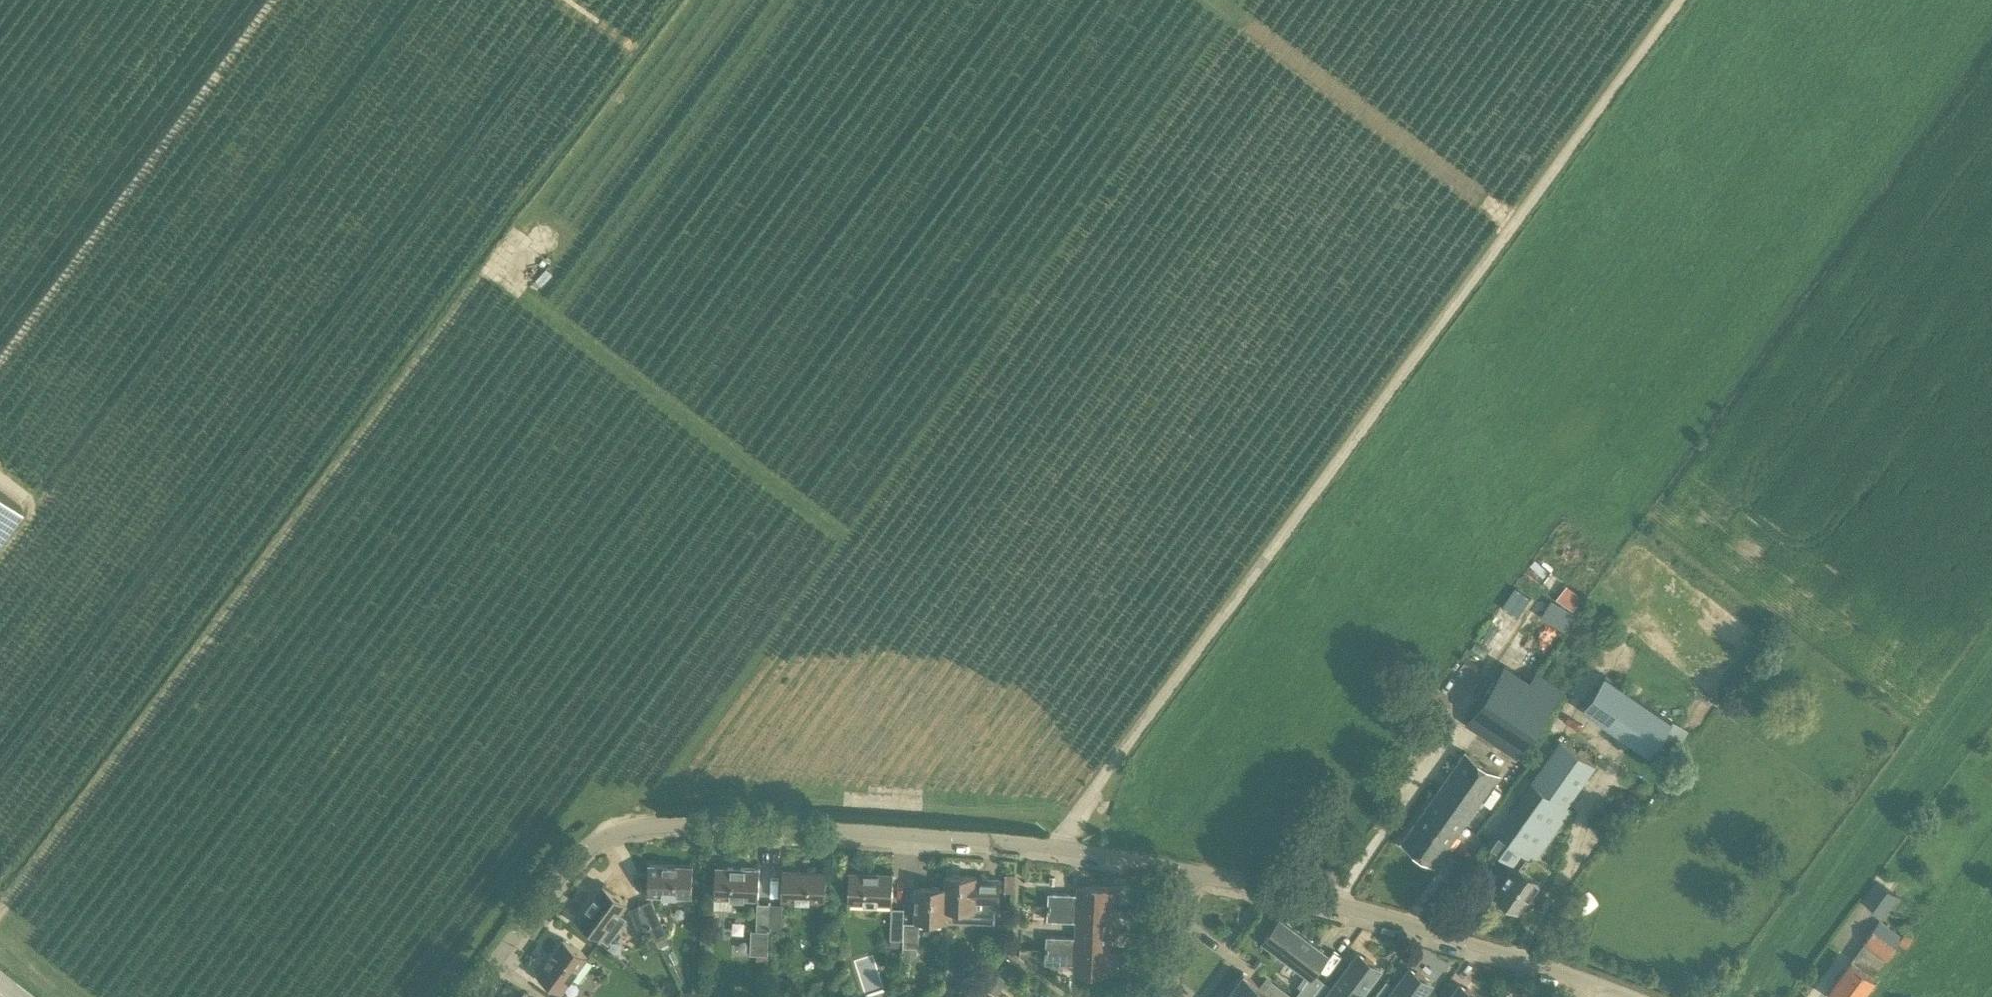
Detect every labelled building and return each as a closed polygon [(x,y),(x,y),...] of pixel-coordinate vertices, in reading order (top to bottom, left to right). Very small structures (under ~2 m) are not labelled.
[(0,492),(0,537),(22,508),(0,492)] [(1564,582),(1553,596),(1570,609),(1581,595),(1564,582)] [(1503,603),(1519,615),(1533,595),(1516,584),(1503,603)] [(1551,600),(1541,617),(1564,631),(1575,614),(1551,600)] [(1517,756),(1560,689),(1536,673),(1530,681),(1505,665),(1467,723),(1517,756)] [(1581,709),(1649,755),(1653,749),(1669,759),(1688,730),(1605,674),(1581,709)] [(1549,868),(1536,859),(1571,810),(1566,806),(1595,766),(1561,742),(1488,844),(1512,861),(1503,875),(1507,877),(1495,894),(1519,910),(1539,881),(1540,882),(1549,868)] [(1435,863),(1498,774),(1466,751),(1403,841),(1435,863)] [(691,895),(692,867),(648,865),(647,894),(691,895)] [(716,868),(715,896),(759,897),(759,869),(716,868)] [(824,900),(826,872),(783,870),(782,898),(824,900)] [(892,902),(893,874),(850,872),(849,901),(892,902)] [(945,876),(944,888),(945,888),(944,920),(956,921),(957,909),(973,910),(974,901),(998,902),(999,879),(974,878),(974,877),(945,876)] [(1883,917),(1898,895),(1874,878),(1859,900),(1883,917)] [(602,935),(626,902),(603,885),(577,920),(601,936),(602,935)] [(944,888),(916,887),(915,919),(944,920),(945,888),(944,888)] [(1047,894),(1047,907),(1111,910),(1112,888),(1078,887),(1077,895),(1047,894)] [(670,942),(662,924),(651,898),(639,904),(650,929),(655,939),(656,939),(659,946),(670,942)] [(769,929),(770,902),(757,901),(756,929),(769,929)] [(770,902),(769,929),(782,930),(783,902),(770,902)] [(650,929),(639,904),(628,909),(639,934),(650,929)] [(903,922),(904,908),(891,907),(890,939),(902,939),(903,922)] [(1111,910),(1047,907),(1046,922),(1076,923),(1075,931),(1110,932),(1111,910)] [(1263,939),(1271,945),(1295,963),(1295,964),(1306,972),(1297,985),(1301,988),(1294,996),(1311,996),(1323,981),(1313,973),(1327,955),(1278,919),(1267,934),(1263,939)] [(1912,938),(1905,933),(1903,937),(1879,920),(1829,992),(1836,996),(1861,996),(1900,942),(1906,946),(1912,938)] [(903,939),(902,945),(902,961),(911,961),(917,954),(917,946),(918,946),(919,923),(903,922),(902,939),(903,939)] [(769,930),(751,929),(750,953),(768,954),(769,930)] [(1045,937),(1045,951),(1109,954),(1110,932),(1075,931),(1075,938),(1045,937)] [(563,939),(538,974),(560,991),(586,956),(563,939)] [(1109,954),(1045,951),(1044,964),(1074,966),(1073,974),(1108,976),(1109,954)] [(1311,996),(1357,996),(1374,974),(1373,974),(1379,967),(1374,963),(1360,952),(1333,988),(1323,981),(1311,996)] [(1402,979),(1396,988),(1386,980),(1373,996),(1419,996),(1425,990),(1430,982),(1425,978),(1411,967),(1402,979)] [(991,981),(1001,989),(1007,980),(997,972),(991,981)] [(1230,992),(1237,996),(1290,996),(1291,995),(1271,980),(1264,989),(1243,974),(1230,992)] [(1001,989),(991,981),(986,987),(996,995),(1001,989)] [(1475,995),(1475,994),(1461,984),(1452,996),(1478,996),(1475,995)]
